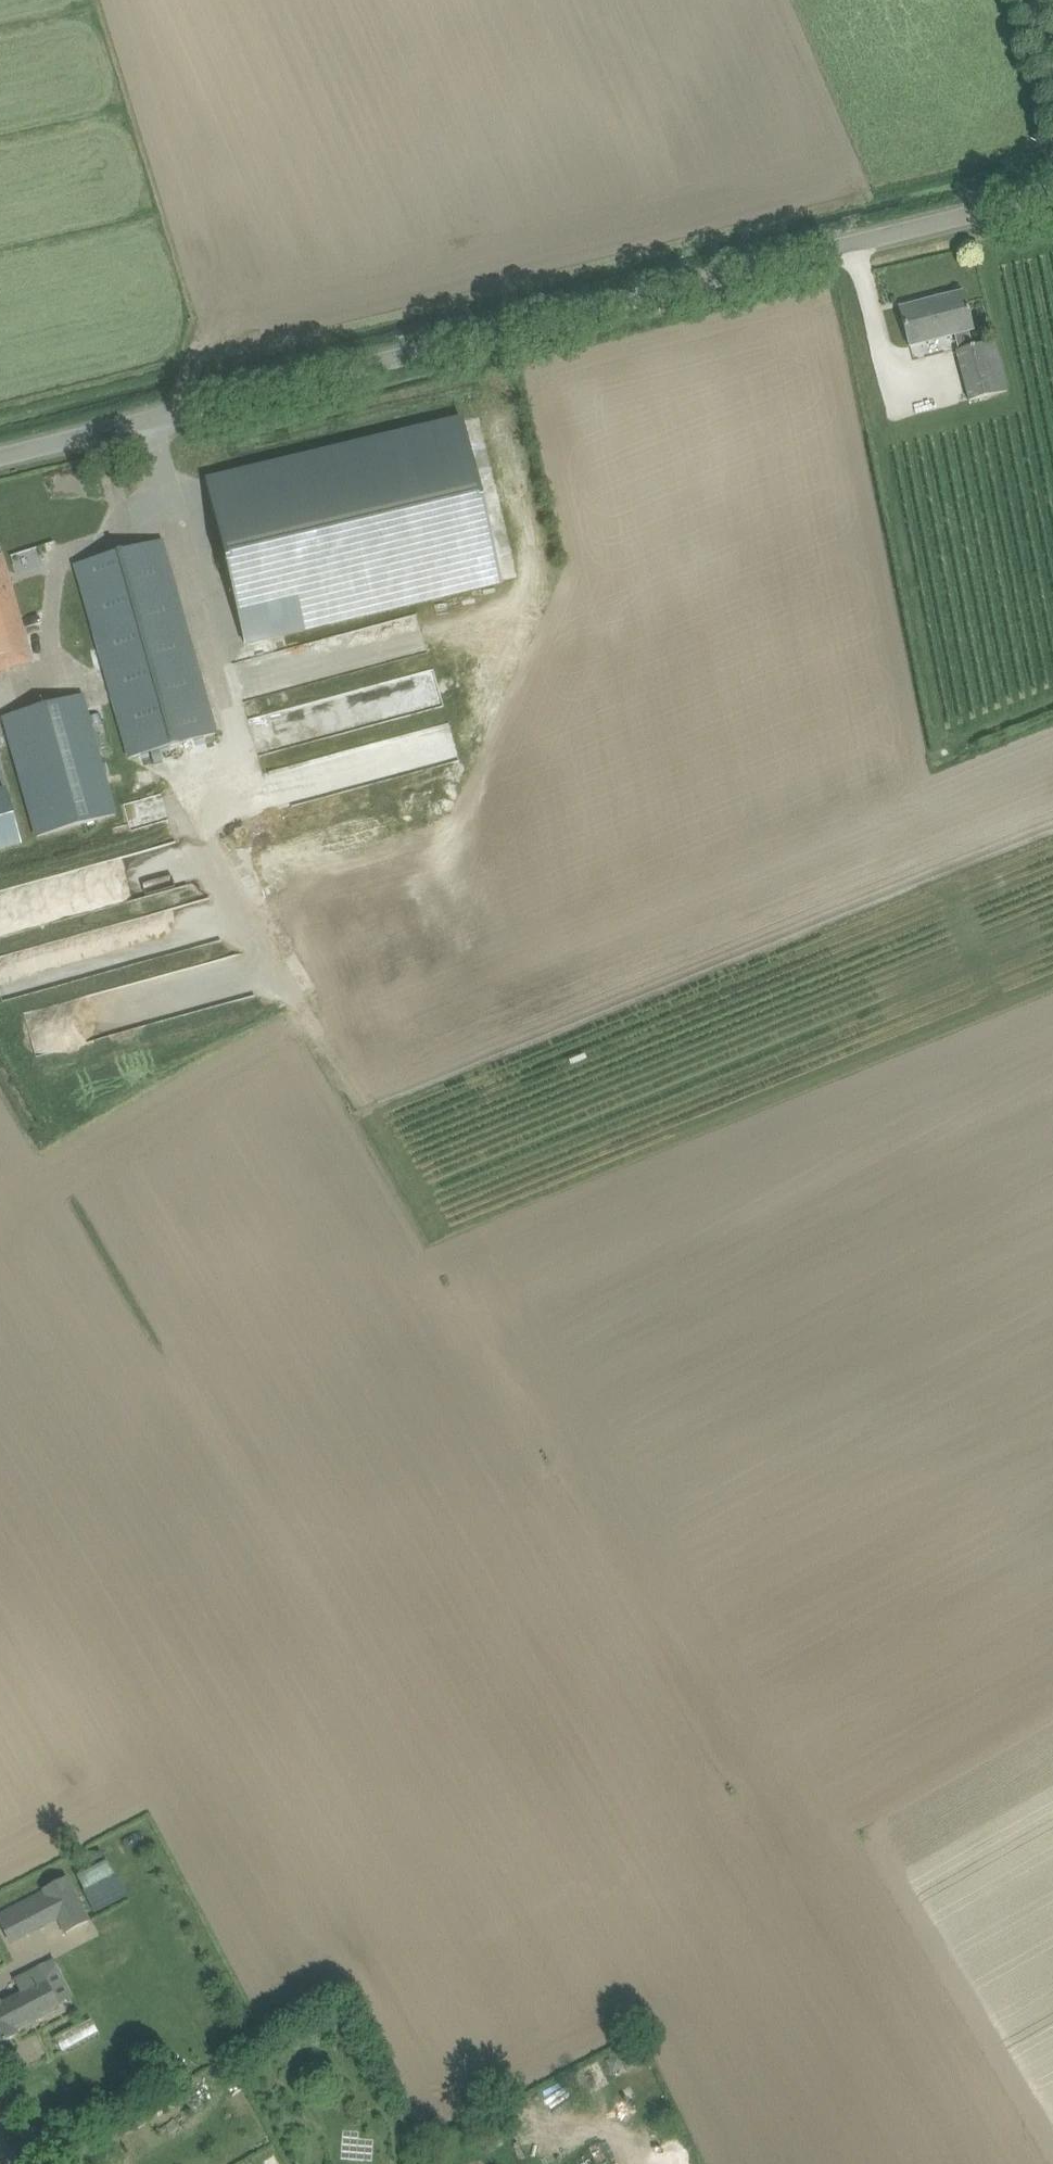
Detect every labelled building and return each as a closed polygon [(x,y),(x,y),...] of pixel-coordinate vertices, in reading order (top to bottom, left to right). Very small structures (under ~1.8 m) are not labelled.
[(973,331),(969,313),(963,292),(900,308),(905,329),(910,347),(956,336),(959,352),(957,353),(969,402),(1007,393),(995,342),(972,348),(968,332),(973,331)] [(245,643),(502,581),(463,421),(206,482),(245,643)] [(83,586),(132,757),(215,734),(167,563),(161,542),(77,565),(83,586)] [(8,576),(2,555),(0,556),(0,671),(31,662),(8,576)] [(82,694),(1,718),(35,837),(116,814),(82,694)] [(159,749),(151,752),(155,765),(163,763),(159,749)] [(13,847),(0,793),(0,851),(13,847)] [(42,1890),(43,1893),(58,1921),(65,1935),(90,1922),(67,1877),(42,1890)] [(0,1998),(0,2045),(9,2039),(19,2033),(63,2008),(50,1986),(59,1981),(64,1990),(141,1949),(127,1920),(15,1978),(20,1986),(22,1990),(2,2002),(0,1998)] [(612,2074),(624,2068),(618,2055),(606,2061),(612,2074)]
